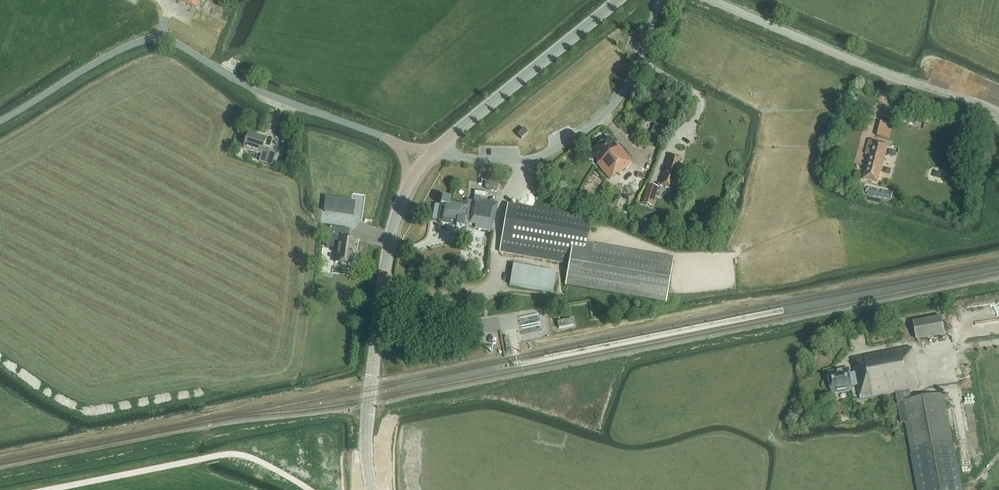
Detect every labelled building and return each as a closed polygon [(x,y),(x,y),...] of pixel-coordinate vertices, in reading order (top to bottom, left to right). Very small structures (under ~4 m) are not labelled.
[(197,8),(200,0),(179,0),(197,8)] [(908,111),(906,118),(929,125),(931,117),(908,111)] [(881,121),(879,136),(892,138),(895,123),(881,121)] [(665,127),(660,126),(657,135),(662,136),(665,127)] [(521,139),(528,133),(524,128),(517,134),(521,139)] [(264,163),(269,149),(263,147),(266,139),(248,133),(243,148),(261,154),(259,161),(264,163)] [(618,175),(633,162),(619,145),(617,147),(608,137),(591,152),(599,162),(597,163),(610,179),(617,173),(618,175)] [(878,183),(888,145),(869,140),(865,154),(870,155),(864,179),(878,183)] [(893,178),(901,147),(891,145),(883,175),(893,178)] [(275,166),(279,155),(271,152),(267,164),(275,166)] [(671,189),(681,158),(670,154),(670,156),(660,184),(660,185),(671,189)] [(325,186),(332,187),(336,164),(329,162),(325,186)] [(945,182),(949,170),(933,165),(929,178),(945,182)] [(497,191),(498,184),(486,182),(485,189),(497,191)] [(658,187),(648,184),(641,204),(652,207),(658,187)] [(879,189),(868,187),(866,195),(877,197),(879,189)] [(893,193),(883,190),(880,198),(890,201),(893,193)] [(473,201),(472,206),(468,206),(468,205),(450,202),(450,199),(442,198),(441,206),(435,205),(433,220),(439,221),(441,224),(456,227),(456,228),(464,229),(465,223),(469,223),(469,224),(475,225),(475,228),(492,231),(493,222),(494,222),(497,203),(480,200),(480,197),(474,196),(474,201),(473,201)] [(326,198),(324,210),(335,211),(337,199),(326,198)] [(590,223),(591,219),(508,205),(500,252),(569,264),(565,285),(666,302),(673,260),(586,245),(588,234),(592,235),(594,224),(590,223)] [(330,227),(327,247),(338,249),(336,262),(342,263),(350,265),(354,240),(347,239),(348,235),(349,230),(330,227)] [(553,293),(557,272),(513,265),(509,285),(553,293)] [(325,302),(319,301),(317,311),(323,312),(325,302)] [(333,303),(326,301),(324,312),(331,313),(333,303)] [(917,340),(945,335),(941,318),(940,310),(913,315),(917,340)] [(522,327),(540,323),(539,315),(520,319),(522,327)] [(574,325),(572,319),(557,322),(559,329),(574,325)] [(541,326),(522,329),(523,334),(542,330),(541,326)] [(900,392),(910,390),(919,388),(912,348),(853,359),(855,373),(858,385),(860,399),(900,392)] [(858,385),(855,373),(849,374),(849,370),(829,374),(832,394),(852,390),(852,386),(858,385)] [(953,447),(943,394),(912,400),(910,390),(900,392),(918,489),(961,489),(953,447)]
